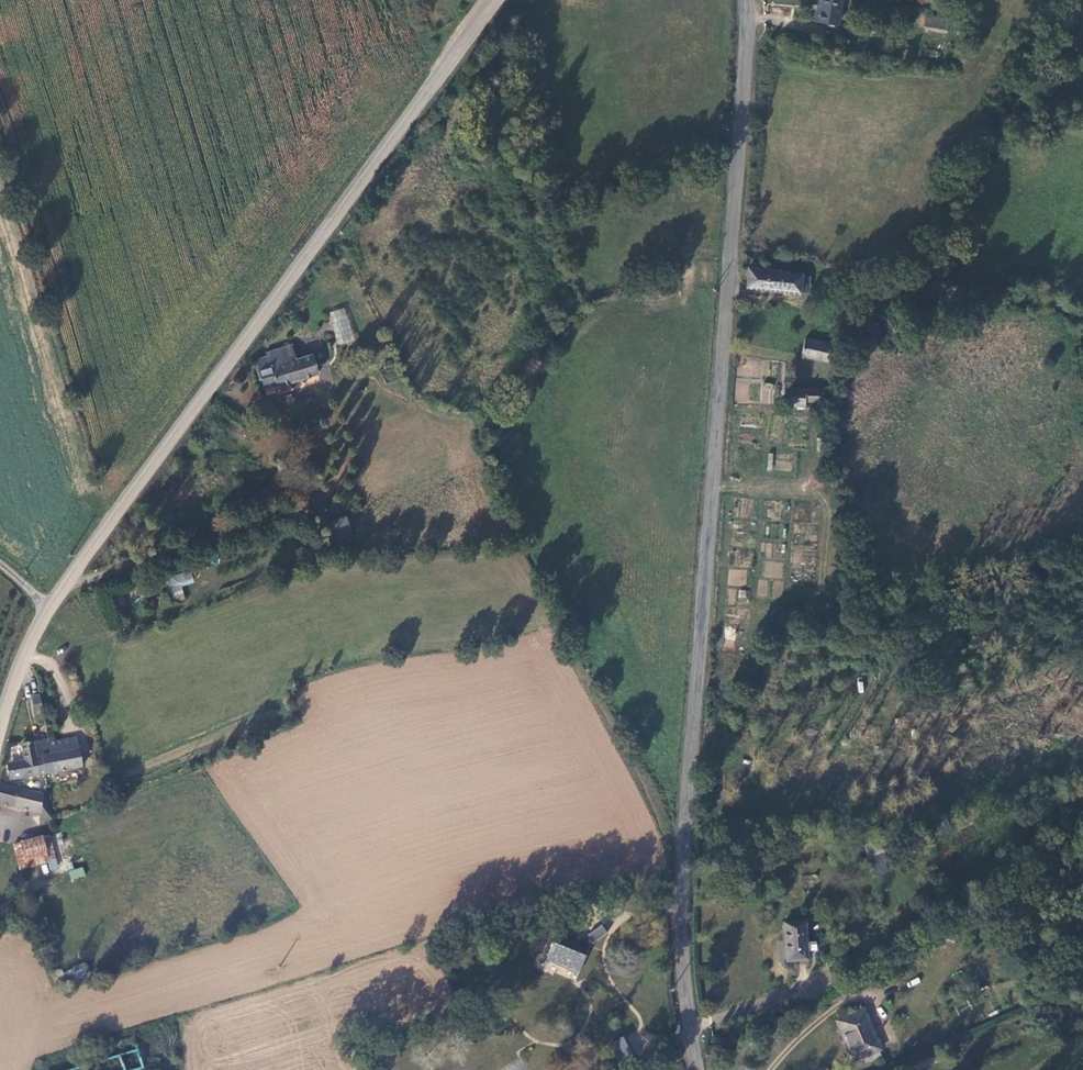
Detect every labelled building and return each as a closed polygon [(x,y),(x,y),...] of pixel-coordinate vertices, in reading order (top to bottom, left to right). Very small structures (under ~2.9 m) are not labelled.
[(829,25),(833,0),(809,0),(806,21),(829,25)] [(918,17),(916,31),(938,34),(940,21),(918,17)] [(492,52),(485,59),(492,65),(499,59),(492,52)] [(747,268),(745,288),(799,293),(801,274),(747,268)] [(327,316),(337,345),(353,339),(343,310),(327,316)] [(804,338),(801,356),(827,361),(831,344),(804,338)] [(267,356),(256,360),(265,389),(276,385),(276,387),(318,374),(312,355),(296,360),(292,345),(266,353),(267,356)] [(761,403),(772,404),(774,384),(762,383),(761,403)] [(784,390),(784,406),(805,406),(805,402),(818,402),(818,390),(816,390),(816,388),(809,388),(809,390),(784,390)] [(282,458),(274,461),(284,488),(292,485),(282,458)] [(327,521),(331,542),(353,537),(348,516),(327,521)] [(764,562),(764,577),(782,577),(782,562),(764,562)] [(729,569),(727,585),(745,586),(747,570),(729,569)] [(184,599),(182,585),(193,584),(192,572),(165,575),(167,601),(184,599)] [(736,605),(736,588),(728,588),(727,605),(736,605)] [(735,651),(735,627),(724,626),(723,651),(735,651)] [(40,696),(33,697),(36,714),(43,713),(40,696)] [(77,738),(49,743),(51,754),(42,756),(45,775),(82,768),(77,738)] [(19,763),(9,764),(12,780),(45,775),(42,756),(51,754),(49,743),(48,741),(22,745),(25,762),(19,765),(19,763)] [(0,785),(0,805),(40,815),(39,821),(53,820),(47,796),(0,785)] [(42,837),(20,843),(26,868),(49,862),(42,837)] [(881,841),(864,846),(867,858),(885,853),(881,841)] [(69,870),(71,879),(85,877),(84,868),(69,870)] [(783,923),(786,963),(808,961),(807,953),(806,943),(805,922),(783,923)] [(601,926),(587,935),(593,943),(607,933),(601,926)] [(556,937),(546,960),(578,974),(588,950),(556,937)] [(816,943),(806,943),(807,953),(816,952),(816,943)] [(838,1020),(850,1050),(848,1051),(853,1062),(863,1058),(879,1051),(881,1050),(876,1039),(874,1040),(866,1019),(867,1019),(864,1010),(838,1020)] [(69,1069),(138,1069),(143,1068),(134,1037),(74,1055),(77,1067),(69,1069)] [(625,1037),(611,1044),(622,1066),(636,1059),(625,1037)] [(879,1051),(863,1058),(866,1065),(882,1058),(879,1051)]
